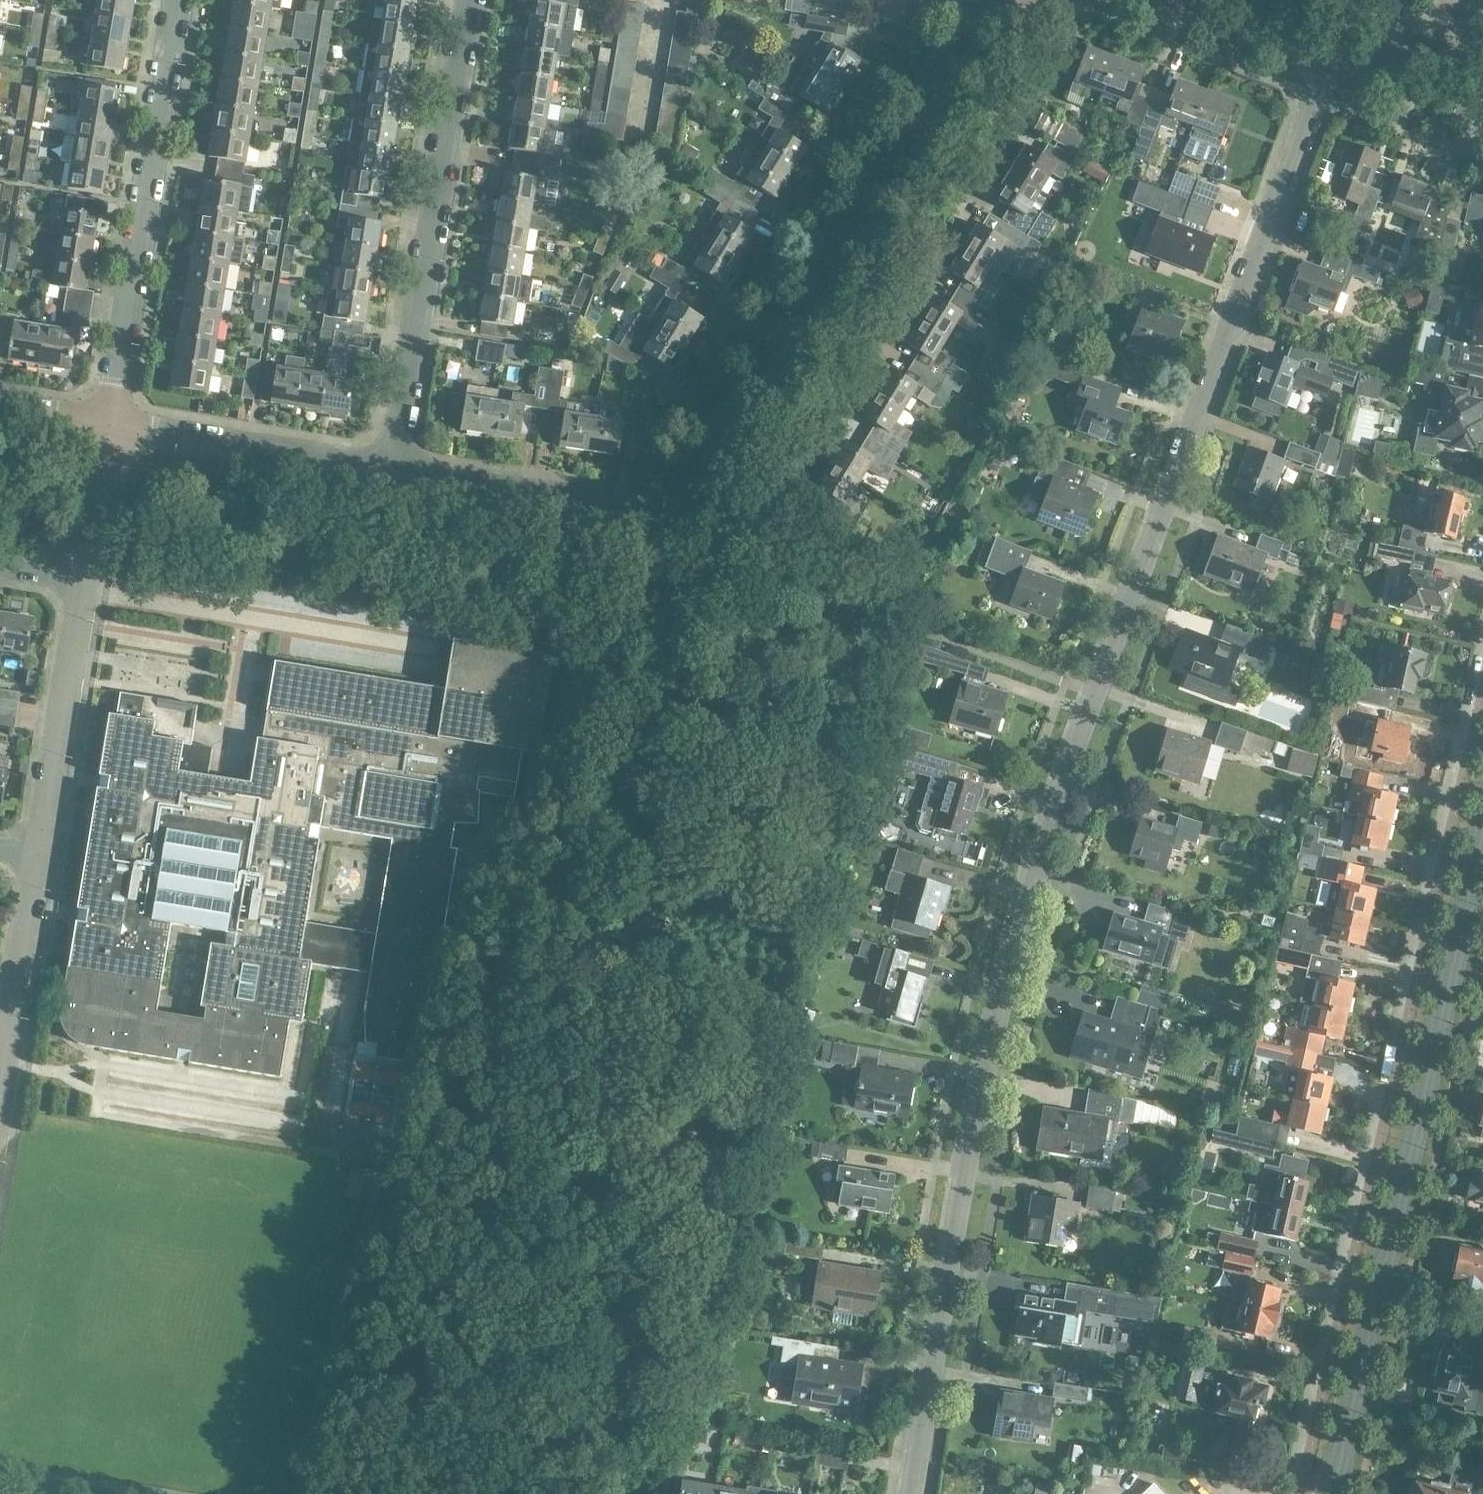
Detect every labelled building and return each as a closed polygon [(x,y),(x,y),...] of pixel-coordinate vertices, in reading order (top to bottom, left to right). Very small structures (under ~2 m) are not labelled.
[(96,17),(130,22),(134,0),(99,0),(96,17)] [(272,7),(281,9),(282,0),(236,0),(235,1),(272,7)] [(342,14),(365,15),(366,0),(343,0),(342,14)] [(413,1),(413,0),(376,0),(375,7),(385,8),(382,23),(414,28),(418,2),(413,1)] [(561,32),(573,34),(579,0),(535,0),(535,2),(537,2),(532,27),(561,32)] [(687,14),(697,15),(700,2),(690,0),(687,14)] [(797,0),(793,0),(791,12),(809,15),(811,2),(797,0)] [(231,28),(268,34),(272,7),(235,1),(231,28)] [(317,15),(319,3),(307,1),(305,13),(317,15)] [(625,3),(623,15),(643,19),(645,7),(625,3)] [(319,37),(329,38),(333,13),(323,11),(319,37)] [(697,15),(687,14),(676,12),(675,24),(695,28),(697,15)] [(31,30),(42,32),(44,15),(34,13),(31,30)] [(620,28),(641,31),(643,19),(623,15),(620,28)] [(47,33),(58,35),(60,17),(50,16),(47,33)] [(719,23),(708,16),(699,28),(710,36),(719,23)] [(130,22),(96,17),(92,41),(126,47),(130,22)] [(823,58),(815,71),(845,89),(861,63),(831,45),(835,21),(807,17),(805,29),(825,33),(814,51),(823,58)] [(382,23),(378,47),(410,52),(414,28),(382,23)] [(693,40),(695,28),(675,24),(673,36),(693,40)] [(315,28),(303,26),(301,40),(313,42),(315,28)] [(528,51),(557,56),(561,32),(532,27),(528,51)] [(227,53),(264,59),(268,34),(231,28),(227,53)] [(639,44),(641,31),(620,28),(618,40),(639,44)] [(42,32),(31,30),(28,47),(39,48),(42,32)] [(337,30),(336,52),(365,52),(365,30),(337,30)] [(58,35),(47,33),(45,49),(55,51),(58,35)] [(673,36),(671,49),(691,53),(693,40),(673,36)] [(329,38),(319,37),(315,62),(325,64),(329,38)] [(637,56),(639,44),(618,40),(616,53),(637,56)] [(126,47),(92,41),(88,66),(122,72),(126,47)] [(364,70),(406,77),(410,52),(378,47),(368,45),(364,70)] [(598,63),(608,64),(611,50),(600,48),(598,63)] [(671,49),(669,61),(689,64),(691,53),(671,49)] [(1087,87),(1104,94),(1116,59),(1088,49),(1079,73),(1077,72),(1069,92),(1083,97),(1087,87)] [(524,76),(553,81),(557,56),(528,51),(524,76)] [(310,54),(298,52),(296,65),(308,67),(310,54)] [(223,79),(259,85),(264,59),(227,53),(223,79)] [(635,68),(637,56),(616,53),(614,64),(635,68)] [(829,115),(845,89),(815,71),(794,58),(776,87),(756,74),(747,88),(765,99),(790,114),(800,97),(829,115)] [(1125,123),(1142,129),(1152,101),(1135,94),(1145,70),(1116,59),(1104,94),(1119,99),(1115,109),(1128,114),(1125,123)] [(669,61),(667,73),(687,76),(689,64),(669,61)] [(325,64),(315,62),(311,87),(321,88),(325,64)] [(608,64),(598,63),(594,88),(604,90),(608,64)] [(633,80),(635,68),(614,64),(612,76),(633,80)] [(361,95),(402,102),(406,77),(364,70),(360,94),(361,94),(361,95)] [(667,73),(665,86),(685,90),(687,76),(667,73)] [(519,100),(549,105),(553,81),(524,76),(519,100)] [(631,92),(633,80),(612,76),(610,89),(631,92)] [(306,79),(294,78),(292,91),(304,93),(306,79)] [(219,104),(255,110),(259,85),(223,79),(219,104)] [(1169,107),(1152,101),(1142,129),(1131,157),(1148,163),(1161,126),(1174,131),(1177,121),(1193,127),(1206,93),(1178,83),(1169,107)] [(20,103),(30,105),(33,87),(22,86),(20,103)] [(665,86),(663,98),(683,102),(685,90),(665,86)] [(81,113),(115,119),(119,93),(85,87),(81,113)] [(321,88),(311,87),(307,111),(317,113),(321,88)] [(604,90),(594,88),(590,111),(600,113),(604,90)] [(35,106),(46,108),(48,90),(38,89),(35,106)] [(629,105),(631,92),(610,89),(608,101),(629,105)] [(1206,93),(1193,127),(1190,137),(1220,148),(1227,129),(1225,128),(1234,103),(1206,93)] [(368,106),(366,121),(398,127),(402,102),(361,95),(360,105),(368,106)] [(663,98),(661,110),(681,114),(683,102),(663,98)] [(779,131),(790,114),(765,99),(758,110),(773,119),(762,137),(771,143),(763,157),(793,175),(809,149),(779,131)] [(515,125),(557,131),(559,121),(547,119),(549,105),(519,100),(515,125)] [(627,117),(629,105),(608,101),(606,114),(627,117)] [(30,105),(20,103),(17,120),(27,121),(30,105)] [(300,119),(302,105),(290,103),(288,117),(300,119)] [(215,130),(251,136),(255,110),(219,104),(215,130)] [(46,108),(35,106),(33,120),(44,121),(46,108)] [(661,110),(659,123),(679,127),(681,114),(661,110)] [(317,113),(307,111),(303,136),(313,138),(317,113)] [(76,138),(111,144),(115,119),(81,113),(76,138)] [(625,130),(627,117),(606,114),(604,125),(604,126),(625,130)] [(366,121),(362,145),(362,146),(394,151),(398,127),(366,121)] [(1064,121),(1053,141),(1075,152),(1086,133),(1064,121)] [(659,123),(657,135),(677,138),(679,127),(659,123)] [(623,142),(625,130),(604,126),(604,125),(597,124),(597,125),(588,124),(585,136),(623,142)] [(516,151),(514,163),(559,171),(561,157),(553,156),(557,131),(515,125),(510,150),(516,151)] [(285,129),(283,142),(296,144),(298,131),(285,129)] [(247,162),(251,136),(215,130),(210,156),(220,157),(218,169),(244,174),(244,173),(246,161),(247,162)] [(675,150),(677,138),(657,135),(655,147),(675,150)] [(11,153),(22,155),(25,138),(14,136),(11,153)] [(313,138),(303,136),(301,148),(311,150),(313,138)] [(111,144),(76,138),(72,163),(106,169),(111,144)] [(27,156),(38,158),(40,141),(30,139),(27,156)] [(390,176),(394,151),(362,146),(362,145),(350,143),(349,154),(360,156),(358,170),(390,176)] [(699,152),(686,144),(681,152),(694,159),(699,152)] [(1005,170),(1010,173),(1040,192),(1051,174),(1061,180),(1074,159),(1055,146),(1046,159),(1025,147),(1018,160),(1013,157),(1005,170)] [(1350,146),(1341,168),(1336,166),(1329,183),(1335,185),(1332,192),(1360,202),(1354,218),(1339,257),(1350,261),(1355,263),(1370,223),(1381,193),(1387,177),(1372,172),(1378,157),(1350,146)] [(709,182),(711,183),(738,199),(748,182),(778,200),(793,175),(763,157),(753,151),(734,183),(715,172),(709,182)] [(22,155),(11,153),(8,171),(19,173),(22,155)] [(38,158),(27,156),(25,172),(35,174),(38,158)] [(1082,172),(1102,183),(1110,170),(1089,159),(1082,172)] [(106,169),(72,163),(68,189),(102,195),(106,169)] [(549,181),(557,182),(559,171),(514,163),(512,175),(506,174),(502,199),(533,204),(545,206),(549,181)] [(390,176),(358,170),(346,168),(340,206),(378,212),(380,200),(386,201),(390,176)] [(244,173),(244,174),(218,169),(216,181),(206,180),(202,206),(238,212),(248,213),(255,175),(244,173)] [(1040,192),(1010,173),(1005,170),(998,183),(1002,185),(995,198),(1016,212),(1007,225),(1041,245),(1042,246),(1057,222),(1042,213),(1040,216),(1030,209),(1040,192)] [(1133,192),(1140,174),(1130,170),(1124,188),(1133,192)] [(1168,193),(1191,202),(1198,181),(1175,173),(1168,193)] [(1473,187),(1482,189),(1482,175),(1475,174),(1473,187)] [(1416,238),(1421,240),(1408,285),(1430,292),(1437,259),(1438,259),(1447,219),(1450,207),(1430,200),(1434,190),(1402,178),(1391,208),(1422,219),(1416,238)] [(1191,202),(1168,193),(1139,182),(1132,202),(1160,213),(1183,222),(1191,202)] [(720,229),(711,242),(741,261),(757,235),(727,217),(738,199),(711,183),(704,194),(721,205),(710,223),(720,229)] [(14,186),(4,185),(2,200),(12,202),(14,186)] [(1470,195),(1464,224),(1482,229),(1482,198),(1470,195)] [(69,196),(63,235),(94,240),(98,217),(106,218),(109,203),(69,196)] [(544,219),(531,217),(533,204),(502,199),(497,224),(529,229),(547,232),(548,225),(544,219)] [(234,238),(238,212),(202,206),(198,232),(234,238)] [(348,229),(346,243),(346,244),(378,250),(382,224),(376,223),(378,212),(340,206),(337,227),(348,229)] [(31,231),(33,220),(16,217),(14,228),(31,231)] [(1447,219),(1438,259),(1450,262),(1459,222),(1447,219)] [(1145,253),(1201,274),(1213,240),(1158,220),(1145,253)] [(1036,253),(1041,245),(1007,225),(1000,221),(991,235),(977,226),(977,227),(972,225),(963,241),(967,244),(964,248),(1004,273),(1012,259),(1015,262),(1024,247),(1036,253)] [(493,248),(525,254),(529,229),(497,224),(493,248)] [(1408,244),(1408,229),(1389,229),(1388,244),(1408,244)] [(269,231),(267,243),(279,246),(281,233),(269,231)] [(602,231),(598,241),(600,241),(607,244),(611,235),(602,231)] [(230,263),(234,238),(198,232),(194,257),(230,263)] [(63,235),(59,259),(90,264),(94,240),(63,235)] [(11,252),(20,253),(22,238),(13,236),(11,252)] [(741,261),(711,242),(702,237),(683,268),(668,259),(662,270),(686,284),(696,268),(726,286),(741,261)] [(344,254),(342,268),(342,270),(374,275),(378,250),(346,244),(346,243),(335,241),(333,252),(344,254)] [(602,256),(607,244),(600,241),(598,241),(593,252),(602,256)] [(283,260),(293,262),(295,247),(285,245),(283,260)] [(489,273),(521,278),(525,254),(493,248),(489,273)] [(956,293),(986,311),(999,289),(995,287),(1004,273),(964,248),(961,254),(957,251),(946,269),(950,272),(950,273),(963,281),(956,293)] [(20,253),(11,252),(8,268),(17,270),(20,253)] [(226,289),(230,263),(194,257),(189,283),(226,289)] [(266,270),(275,272),(277,258),(269,257),(266,270)] [(68,288),(66,300),(93,304),(94,292),(86,291),(90,264),(59,259),(56,274),(33,270),(31,283),(68,288)] [(293,262),(283,260),(281,272),(291,274),(293,262)] [(1381,272),(1355,263),(1350,261),(1346,274),(1352,276),(1376,285),(1378,279),(1381,272)] [(1291,298),(1290,301),(1288,301),(1285,309),(1307,317),(1316,307),(1317,307),(1332,313),(1340,292),(1344,279),(1318,269),(1303,263),(1291,298)] [(340,281),(338,294),(370,299),(374,275),(342,270),(342,268),(329,266),(327,279),(340,281)] [(686,284),(662,270),(657,267),(651,277),(670,289),(650,321),(660,327),(690,345),(705,320),(675,301),(686,284)] [(1043,286),(1052,278),(1043,268),(1034,277),(1043,286)] [(627,277),(615,271),(605,288),(617,294),(627,277)] [(529,305),(533,280),(521,278),(489,273),(485,298),(517,303),(529,305)] [(580,288),(588,292),(594,278),(584,274),(578,288),(580,288)] [(273,284),(260,282),(258,295),(271,297),(273,284)] [(221,314),(226,289),(189,283),(185,308),(221,314)] [(1183,322),(1158,313),(1165,295),(1143,286),(1131,317),(1140,321),(1129,350),(1167,364),(1183,322)] [(580,288),(578,288),(571,305),(581,309),(588,292),(580,288)] [(1403,295),(1409,310),(1422,304),(1415,290),(1403,295)] [(370,299),(338,294),(328,292),(322,330),(335,332),(345,333),(363,336),(365,324),(366,324),(370,299)] [(972,334),(982,317),(988,321),(992,315),(986,311),(956,293),(948,307),(934,298),(921,320),(948,337),(955,324),(972,334)] [(508,328),(513,328),(517,303),(485,298),(480,322),(482,322),(480,335),(506,339),(508,328)] [(66,300),(64,312),(91,317),(93,304),(66,300)] [(1466,320),(1460,345),(1445,342),(1439,368),(1454,372),(1454,373),(1480,379),(1480,376),(1482,377),(1482,358),(1482,355),(1482,308),(1480,307),(1480,308),(1469,305),(1466,320)] [(266,323),(269,310),(256,307),(254,321),(266,323)] [(217,340),(221,314),(185,308),(181,334),(217,340)] [(61,331),(45,329),(38,370),(50,372),(50,367),(70,370),(76,326),(89,328),(91,317),(64,312),(61,331)] [(38,370),(45,329),(17,325),(18,316),(0,313),(0,345),(11,346),(9,360),(28,363),(27,368),(38,370)] [(939,350),(948,337),(921,320),(917,326),(914,324),(904,341),(907,343),(906,344),(920,353),(912,365),(953,389),(958,393),(969,375),(953,365),(956,360),(939,350)] [(673,371),(690,345),(660,327),(650,321),(631,354),(612,342),(605,353),(633,371),(644,353),(673,371)] [(333,344),(335,332),(322,330),(321,329),(319,342),(333,344)] [(262,349),(265,335),(252,333),(250,347),(262,349)] [(371,337),(363,336),(345,333),(343,346),(369,350),(371,337)] [(213,366),(217,340),(181,334),(177,360),(213,366)] [(502,366),(506,345),(479,341),(475,362),(502,366)] [(1319,373),(1297,365),(1269,355),(1263,371),(1261,370),(1256,384),(1258,385),(1254,395),(1254,396),(1250,407),(1279,418),(1284,407),(1290,392),(1287,391),(1290,384),(1327,398),(1333,380),(1353,388),(1360,369),(1349,365),(1349,363),(1326,354),(1319,373)] [(1081,367),(1057,358),(1050,376),(1073,385),(1081,367)] [(246,371),(258,374),(260,361),(248,359),(246,371)] [(209,392),(213,366),(177,360),(172,386),(209,392)] [(941,409),(953,389),(912,365),(904,379),(890,370),(889,372),(886,370),(877,385),(880,387),(877,393),(904,409),(912,395),(928,405),(941,409)] [(272,404),(297,408),(303,373),(265,367),(260,402),(272,404)] [(1465,396),(1469,379),(1417,367),(1413,384),(1424,386),(1423,391),(1431,393),(1423,434),(1427,435),(1436,437),(1436,438),(1455,442),(1453,447),(1469,451),(1470,446),(1473,447),(1474,443),(1482,444),(1482,439),(1482,431),(1478,428),(1478,425),(1475,424),(1480,405),(1464,401),(1466,396),(1465,396)] [(512,405),(496,402),(490,436),(520,441),(525,407),(545,410),(552,370),(539,368),(537,381),(534,397),(513,394),(512,405)] [(590,453),(595,418),(597,407),(561,401),(564,385),(566,372),(552,370),(545,410),(565,413),(560,448),(590,453)] [(258,374),(246,371),(241,399),(254,401),(258,374)] [(303,373),(297,408),(322,412),(328,377),(303,373)] [(1368,374),(1362,390),(1380,397),(1386,380),(1368,374)] [(328,377),(322,412),(347,417),(353,381),(328,377)] [(1088,401),(1077,430),(1116,444),(1127,415),(1113,410),(1120,390),(1086,377),(1078,397),(1088,401)] [(490,436),(496,402),(498,391),(483,389),(467,387),(460,432),(490,436)] [(895,423),(904,409),(877,393),(874,397),(870,394),(859,412),(863,414),(862,416),(876,425),(869,438),(898,456),(912,433),(895,423)] [(666,407),(669,401),(661,396),(657,402),(666,407)] [(610,421),(595,418),(590,453),(619,458),(625,423),(639,425),(643,398),(633,397),(630,412),(612,410),(610,421)] [(884,479),(898,456),(869,438),(861,450),(847,442),(846,444),(842,441),(831,459),(835,462),(832,466),(860,482),(868,469),(884,479)] [(1339,461),(1338,461),(1290,443),(1284,458),(1335,478),(1334,484),(1332,484),(1330,493),(1341,493),(1344,478),(1336,476),(1339,461)] [(1342,448),(1339,461),(1336,476),(1344,478),(1349,479),(1355,451),(1342,448)] [(1250,449),(1236,487),(1253,494),(1254,489),(1272,495),(1284,462),(1250,449)] [(996,472),(1002,457),(990,453),(984,468),(996,472)] [(1045,455),(1037,478),(1036,478),(1029,496),(1045,502),(1037,521),(1079,537),(1085,521),(1088,522),(1097,496),(1070,486),(1077,467),(1045,455)] [(868,506),(852,496),(860,482),(832,466),(830,470),(826,467),(815,485),(819,487),(818,489),(832,497),(824,510),(854,529),(868,506)] [(1398,547),(1415,552),(1422,553),(1427,534),(1453,540),(1459,516),(1465,517),(1468,502),(1435,494),(1430,517),(1418,514),(1415,528),(1402,525),(1398,547)] [(1277,561),(1281,550),(1289,553),(1291,546),(1262,535),(1256,551),(1217,537),(1203,577),(1253,595),(1267,557),(1277,561)] [(1031,552),(996,539),(985,570),(1010,580),(1011,577),(1021,582),(1012,607),(1051,621),(1064,586),(1024,571),(1031,552)] [(1415,552),(1398,547),(1375,542),(1375,541),(1370,540),(1363,574),(1368,575),(1372,557),(1412,565),(1415,552)] [(1410,571),(1402,610),(1423,614),(1424,610),(1443,614),(1449,585),(1426,579),(1427,574),(1410,571)] [(1338,601),(1335,614),(1343,616),(1350,618),(1353,604),(1338,601)] [(0,648),(0,650),(26,654),(32,616),(6,611),(0,648)] [(1340,631),(1343,616),(1335,614),(1334,614),(1330,629),(1340,631)] [(1264,663),(1272,641),(1249,633),(1241,654),(1264,663)] [(1240,654),(1186,634),(1173,668),(1227,688),(1240,654)] [(110,715),(68,969),(61,1011),(62,1020),(65,1029),(70,1036),(78,1043),(87,1046),(99,1048),(173,1059),(184,1061),(280,1076),(289,1020),(302,1022),(311,962),(370,971),(363,1009),(363,1043),(375,1045),(373,1058),(374,1058),(409,1064),(418,1033),(437,973),(457,849),(451,848),(455,824),(478,825),(479,793),(514,799),(521,753),(537,755),(553,656),(453,640),(446,689),(274,662),(253,790),(226,786),(205,782),(211,749),(190,745),(197,706),(120,693),(116,716),(110,715)] [(607,646),(569,641),(558,705),(585,711),(596,683),(603,684),(610,673),(610,669),(613,669),(613,663),(611,659),(606,659),(607,646)] [(970,663),(930,647),(925,663),(966,675),(970,663)] [(1393,649),(1393,651),(1381,648),(1378,662),(1373,689),(1350,684),(1341,682),(1338,698),(1394,710),(1398,692),(1411,694),(1414,678),(1422,679),(1425,678),(1427,677),(1428,674),(1429,672),(1428,668),(1426,666),(1425,665),(1422,664),(1424,656),(1393,649)] [(1323,661),(1317,676),(1326,680),(1333,665),(1323,661)] [(1007,696),(962,683),(951,723),(995,736),(1007,696)] [(17,706),(19,693),(0,690),(0,703),(17,706)] [(17,706),(0,703),(0,716),(15,718),(17,706)] [(15,718),(0,716),(0,729),(13,731),(15,718)] [(1408,731),(1371,723),(1367,737),(1376,739),(1373,749),(1385,752),(1384,758),(1405,763),(1409,746),(1406,745),(1408,731)] [(1248,734),(1226,727),(1219,747),(1241,754),(1248,734)] [(907,729),(902,743),(927,750),(931,736),(907,729)] [(1200,785),(1211,743),(1169,731),(1165,747),(1166,747),(1159,773),(1200,785)] [(1288,747),(1276,743),(1272,753),(1284,758),(1288,747)] [(966,835),(979,789),(953,782),(958,764),(903,748),(898,766),(930,776),(920,812),(918,812),(914,825),(919,833),(933,837),(933,835),(955,841),(957,833),(966,835)] [(1294,774),(1312,779),(1318,756),(1300,751),(1294,774)] [(0,809),(7,770),(9,757),(0,756),(0,809)] [(1359,818),(1390,825),(1396,798),(1380,795),(1384,778),(1360,772),(1361,769),(1352,767),(1352,766),(1342,764),(1342,765),(1343,765),(1340,777),(1352,779),(1347,802),(1350,803),(1347,815),(1359,818)] [(1182,818),(1178,832),(1144,822),(1133,856),(1167,866),(1176,839),(1198,845),(1205,825),(1182,818)] [(1390,825),(1359,818),(1352,845),(1384,852),(1390,825)] [(1269,852),(1271,839),(1257,835),(1254,847),(1269,852)] [(1299,853),(1319,858),(1321,858),(1324,847),(1324,846),(1317,844),(1302,841),(1299,853)] [(1321,858),(1340,862),(1342,851),(1324,847),(1321,858)] [(941,905),(945,906),(950,889),(916,879),(922,860),(898,853),(892,873),(887,892),(901,896),(892,927),(927,937),(930,928),(933,929),(941,905)] [(1325,909),(1332,911),(1337,912),(1369,919),(1375,892),(1360,888),(1364,868),(1340,862),(1321,858),(1319,858),(1314,879),(1331,883),(1325,909)] [(1177,913),(1149,904),(1144,923),(1114,915),(1103,949),(1153,964),(1155,958),(1171,963),(1177,940),(1170,938),(1177,913)] [(1363,946),(1369,919),(1337,912),(1332,911),(1330,921),(1335,922),(1334,926),(1322,923),(1320,930),(1307,927),(1308,921),(1285,915),(1278,948),(1310,955),(1318,957),(1322,937),(1331,939),(1363,946)] [(924,975),(904,969),(908,954),(862,941),(858,955),(877,961),(887,964),(880,986),(886,988),(880,1008),(893,1012),(890,1022),(915,1029),(922,1004),(916,1002),(924,975)] [(1341,962),(1318,957),(1310,955),(1300,1002),(1348,1013),(1354,986),(1337,982),(1341,962)] [(1151,1007),(1163,1011),(1164,1011),(1169,995),(1141,987),(1136,1003),(1151,1007)] [(1138,1032),(1144,1033),(1154,1036),(1162,1011),(1151,1007),(1136,1003),(1128,1000),(1120,1026),(1083,1015),(1071,1056),(1126,1072),(1138,1032)] [(1341,1040),(1348,1013),(1300,1002),(1294,1027),(1286,1026),(1283,1041),(1285,1041),(1284,1045),(1283,1045),(1282,1047),(1315,1055),(1321,1056),(1325,1037),(1341,1040)] [(1235,1024),(1249,1027),(1252,1016),(1238,1012),(1235,1024)] [(374,1062),(374,1058),(373,1058),(375,1045),(363,1043),(358,1042),(355,1059),(352,1059),(343,1118),(391,1126),(400,1066),(374,1062)] [(855,1067),(858,1047),(834,1043),(834,1044),(824,1042),(821,1059),(831,1061),(830,1063),(855,1067)] [(1315,1055),(1282,1047),(1278,1046),(1275,1058),(1293,1062),(1285,1098),(1290,1099),(1326,1107),(1333,1080),(1310,1075),(1315,1055)] [(863,1069),(856,1108),(907,1117),(913,1078),(863,1069)] [(1041,1149),(1082,1156),(1101,1160),(1104,1143),(1116,1145),(1120,1123),(1132,1125),(1136,1100),(1124,1097),(1089,1090),(1085,1116),(1048,1110),(1041,1149)] [(1320,1135),(1326,1107),(1290,1099),(1287,1109),(1292,1110),(1291,1115),(1274,1111),(1271,1124),(1240,1117),(1235,1136),(1237,1137),(1275,1145),(1280,1126),(1320,1135)] [(1147,1109),(1146,1116),(1138,1116),(1137,1139),(1176,1140),(1176,1121),(1156,1121),(1156,1110),(1147,1109)] [(1237,1137),(1235,1136),(1232,1149),(1272,1158),(1275,1145),(1237,1137)] [(818,1158),(845,1162),(848,1146),(820,1142),(818,1158)] [(1251,1201),(1303,1212),(1309,1183),(1304,1182),(1309,1161),(1281,1155),(1279,1168),(1264,1165),(1259,1190),(1254,1189),(1251,1201)] [(837,1182),(843,1183),(840,1201),(868,1206),(867,1210),(889,1214),(896,1175),(839,1166),(837,1182)] [(1471,1184),(1466,1186),(1464,1192),(1468,1197),(1468,1200),(1482,1204),(1482,1174),(1477,1173),(1475,1182),(1472,1181),(1471,1184)] [(1117,1191),(1090,1186),(1087,1208),(1113,1212),(1117,1191)] [(1080,1204),(1034,1197),(1027,1242),(1039,1244),(1039,1243),(1062,1247),(1065,1232),(1075,1233),(1080,1204)] [(1296,1242),(1303,1212),(1251,1201),(1249,1212),(1256,1213),(1252,1232),(1296,1242)] [(1221,1233),(1217,1250),(1255,1258),(1259,1241),(1221,1233)] [(781,1238),(778,1254),(822,1261),(824,1245),(781,1238)] [(1460,1248),(1453,1279),(1458,1280),(1454,1299),(1482,1305),(1482,1253),(1460,1248)] [(1251,1277),(1255,1258),(1217,1250),(1217,1251),(1225,1253),(1221,1270),(1251,1277)] [(821,1263),(814,1304),(833,1307),(832,1313),(835,1314),(836,1311),(872,1317),(880,1272),(821,1263)] [(1235,1288),(1236,1288),(1232,1305),(1244,1307),(1282,1316),(1284,1305),(1281,1302),(1282,1298),(1278,1297),(1280,1289),(1264,1285),(1264,1282),(1251,1279),(1250,1281),(1238,1278),(1235,1288)] [(1067,1316),(1086,1320),(1088,1309),(1158,1322),(1162,1299),(1072,1284),(1069,1302),(1019,1293),(1017,1307),(1021,1308),(1016,1334),(1036,1338),(1036,1343),(1061,1348),(1067,1316)] [(1244,1307),(1232,1305),(1227,1303),(1222,1328),(1229,1329),(1239,1332),(1238,1335),(1252,1339),(1253,1335),(1269,1338),(1271,1330),(1274,1331),(1275,1328),(1280,1326),(1282,1316),(1244,1307)] [(994,1325),(992,1350),(1010,1351),(1013,1327),(994,1325)] [(840,1348),(812,1343),(772,1337),(771,1345),(783,1347),(781,1363),(797,1365),(792,1399),(810,1401),(854,1409),(861,1369),(837,1366),(840,1348)] [(1437,1364),(1451,1368),(1472,1372),(1476,1356),(1482,1358),(1482,1346),(1479,1345),(1479,1342),(1466,1340),(1465,1344),(1447,1340),(1444,1351),(1440,1350),(1437,1364)] [(1131,1366),(1141,1369),(1145,1355),(1135,1352),(1130,1356),(1128,1363),(1131,1366)] [(1235,1381),(1219,1377),(1203,1374),(1206,1361),(1185,1356),(1175,1398),(1196,1403),(1201,1381),(1217,1385),(1216,1393),(1217,1393),(1216,1397),(1217,1397),(1214,1412),(1236,1417),(1236,1420),(1237,1424),(1239,1426),(1242,1427),(1245,1428),(1248,1427),(1250,1425),(1252,1423),(1253,1421),(1254,1421),(1259,1402),(1264,1403),(1267,1388),(1251,1384),(1252,1381),(1236,1378),(1235,1381)] [(1482,1417),(1482,1375),(1472,1373),(1472,1372),(1451,1368),(1437,1364),(1434,1376),(1439,1377),(1436,1390),(1454,1394),(1452,1402),(1465,1404),(1463,1412),(1482,1417)] [(1090,1389),(1056,1384),(1053,1397),(1087,1403),(1090,1389)] [(1003,1393),(995,1436),(1032,1442),(1035,1425),(1050,1428),(1054,1402),(1003,1393)] [(1083,1468),(1085,1449),(1073,1447),(1070,1466),(1075,1467),(1083,1468)] [(1184,1470),(1187,1452),(1164,1448),(1161,1467),(1184,1470)] [(847,1471),(850,1455),(818,1449),(815,1465),(847,1471)] [(1080,1481),(1083,1468),(1075,1467),(1073,1480),(1080,1481)] [(1453,1472),(1450,1488),(1417,1481),(1414,1493),(1466,1493),(1470,1476),(1453,1472)] [(670,1473),(666,1493),(715,1493),(716,1486),(685,1481),(686,1475),(670,1473)] [(1155,1484),(1145,1493),(1164,1493),(1155,1484)] [(716,1486),(715,1493),(763,1493),(764,1488),(749,1486),(748,1491),(716,1486)]
